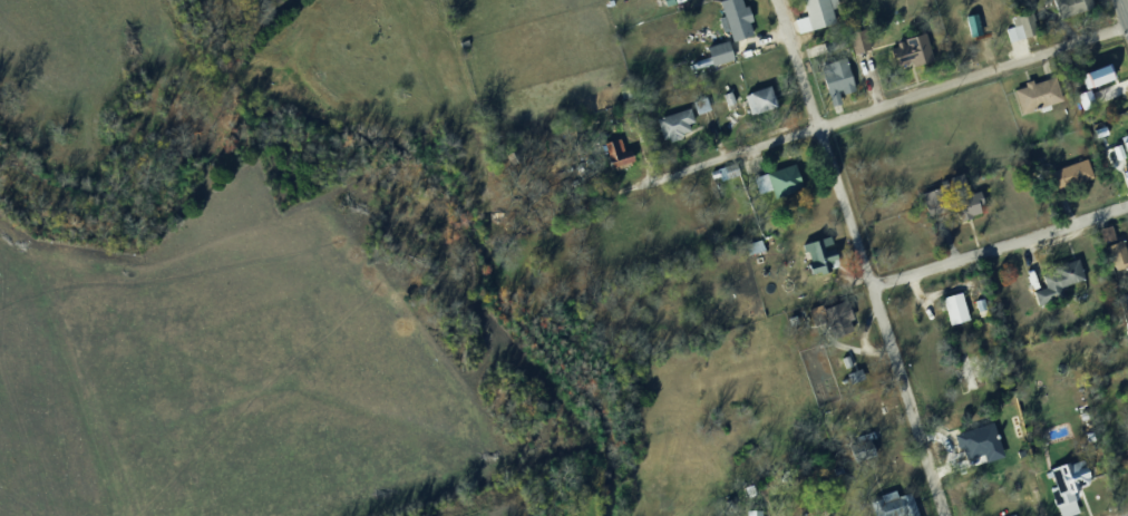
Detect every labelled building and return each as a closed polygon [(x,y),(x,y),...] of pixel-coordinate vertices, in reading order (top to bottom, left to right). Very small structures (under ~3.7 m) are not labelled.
[(661,11),(670,8),(668,0),(658,0),(661,11)] [(714,6),(720,22),(717,23),(719,32),(725,30),(729,46),(748,40),(745,27),(748,26),(742,11),(739,12),(735,0),(714,6)] [(800,20),(789,23),(794,38),(834,26),(829,10),(836,8),(833,0),(827,0),(824,1),(823,0),(795,0),(800,20)] [(1053,26),(1091,16),(1087,0),(1057,0),(1048,2),(1053,26)] [(1008,21),(1013,43),(1040,38),(1035,14),(1008,21)] [(850,31),(857,54),(874,48),(867,26),(850,31)] [(885,56),(891,74),(904,70),(905,75),(931,68),(923,37),(900,42),(901,48),(900,49),(898,46),(892,48),(893,53),(885,56)] [(716,65),(738,59),(732,40),(711,46),(716,65)] [(701,51),(708,72),(730,66),(722,45),(701,51)] [(815,67),(840,59),(850,96),(835,100),(837,107),(827,110),(815,67)] [(1088,74),(1094,88),(1121,78),(1116,64),(1088,74)] [(1009,96),(1017,119),(1035,113),(1037,117),(1047,114),(1046,109),(1057,106),(1049,81),(1030,87),(1029,84),(1020,86),(1021,93),(1009,96)] [(1080,94),(1086,110),(1100,105),(1093,89),(1080,94)] [(741,103),(748,100),(747,97),(765,91),(772,115),(748,123),(741,103)] [(695,100),(698,113),(712,109),(709,96),(695,100)] [(717,99),(721,111),(730,108),(726,97),(717,99)] [(651,123),(658,145),(663,143),(664,146),(674,144),(674,140),(692,135),(685,113),(651,123)] [(634,147),(628,150),(622,136),(607,142),(617,167),(639,158),(634,147)] [(599,147),(601,153),(597,154),(603,173),(630,165),(628,155),(620,157),(615,143),(599,147)] [(1040,178),(1047,197),(1088,183),(1081,164),(1040,178)] [(750,182),(756,198),(766,195),(770,207),(800,197),(790,168),(750,182)] [(706,176),(723,171),(731,194),(713,199),(706,176)] [(975,194),(980,208),(973,210),(976,220),(954,226),(952,220),(923,228),(914,198),(939,193),(936,185),(959,178),(963,197),(975,194)] [(1102,226),(1105,241),(1117,238),(1115,224),(1102,226)] [(1098,233),(1107,231),(1111,249),(1118,246),(1126,276),(1106,282),(1097,250),(1102,249),(1098,233)] [(796,249),(799,259),(803,257),(805,266),(796,269),(800,283),(835,273),(826,240),(796,249)] [(1127,266),(1127,247),(1126,240),(1110,244),(1115,269),(1127,266)] [(1073,263),(1079,284),(1054,291),(1058,303),(1031,311),(1028,295),(1041,292),(1035,273),(1073,263)] [(956,296),(964,324),(944,330),(936,302),(956,296)] [(827,307),(826,303),(811,308),(817,325),(832,320),(837,336),(857,329),(853,317),(857,316),(851,298),(827,307)] [(806,314),(816,344),(846,334),(843,324),(847,323),(844,313),(837,315),(835,309),(821,313),(820,310),(806,314)] [(855,372),(859,387),(846,391),(842,377),(855,372)] [(859,459),(880,454),(875,432),(854,436),(859,459)] [(866,442),(871,461),(853,466),(848,447),(866,442)] [(1050,491),(1044,493),(1051,513),(1053,512),(1055,515),(1075,515),(1070,499),(1076,497),(1074,493),(1083,489),(1086,479),(1081,463),(1044,474),(1050,491)] [(907,499),(913,515),(873,515),(869,506),(876,504),(875,500),(892,494),(895,504),(907,499)]
